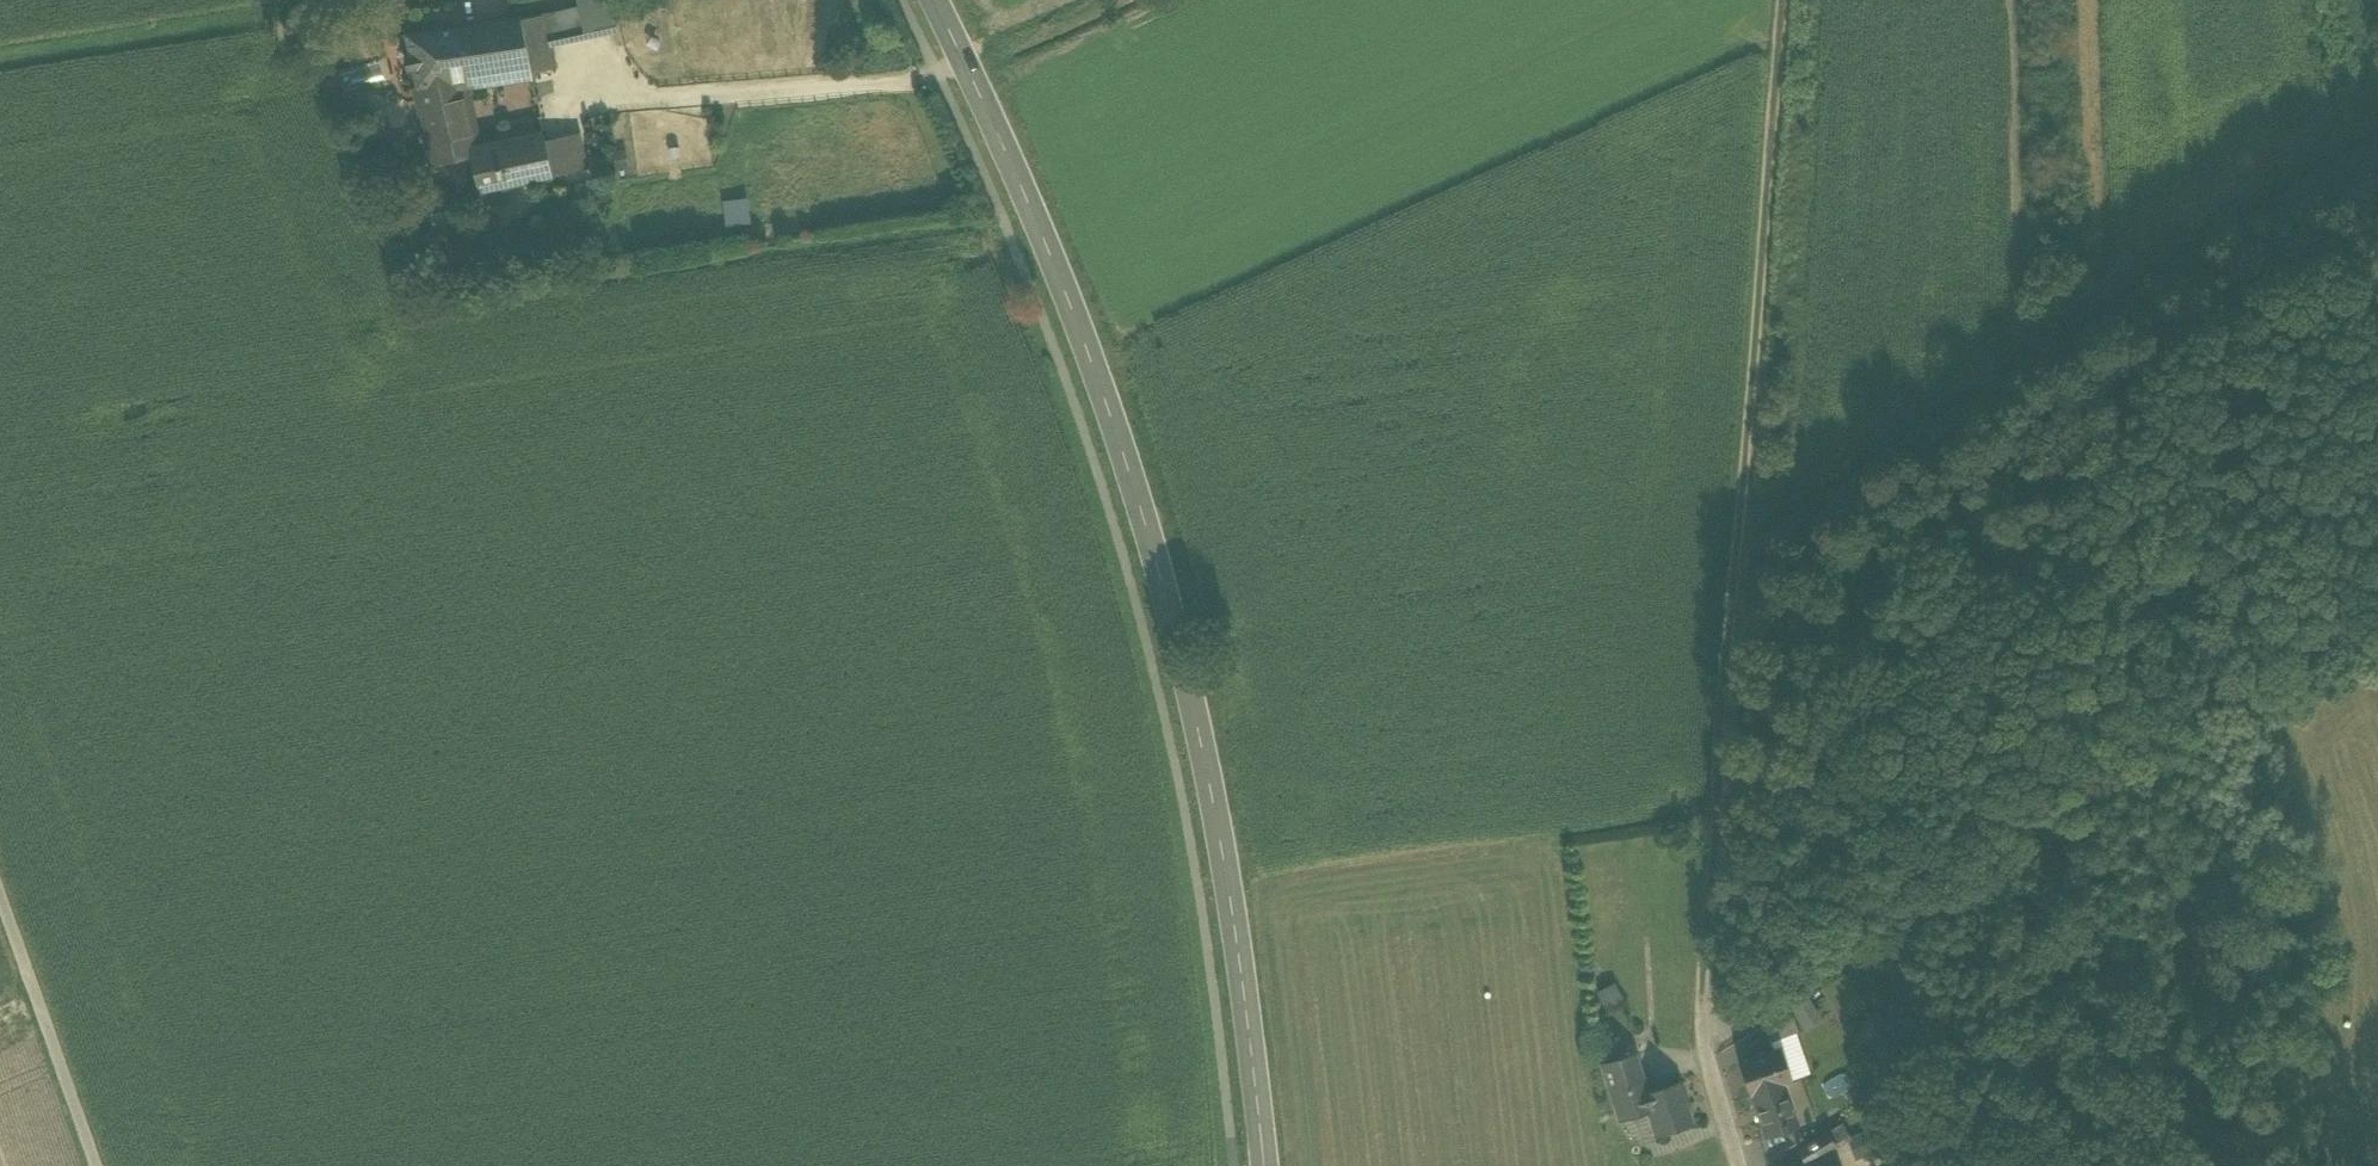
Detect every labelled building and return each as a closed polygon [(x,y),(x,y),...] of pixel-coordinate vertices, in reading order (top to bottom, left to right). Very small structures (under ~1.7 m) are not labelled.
[(585,39),(618,33),(612,0),(577,0),(578,6),(585,39)] [(622,20),(645,16),(642,0),(618,0),(622,20)] [(585,39),(578,6),(546,12),(546,14),(552,45),(585,39)] [(546,14),(520,18),(530,71),(556,67),(552,45),(546,14)] [(464,80),(510,74),(530,71),(520,18),(457,26),(464,80)] [(458,81),(464,80),(457,26),(406,33),(423,112),(461,104),(458,81)] [(473,158),(480,192),(506,186),(500,150),(480,155),(476,136),(468,138),(461,104),(423,112),(435,166),(473,158)] [(588,168),(581,133),(545,140),(553,176),(588,168)] [(545,140),(500,150),(506,186),(553,176),(545,140)] [(748,198),(723,201),(727,227),(752,223),(748,198)] [(1627,1004),(1615,982),(1594,993),(1606,1016),(1627,1004)] [(1824,1019),(1810,997),(1792,1008),(1806,1031),(1824,1019)] [(1770,1041),(1797,1032),(1798,1031),(1791,1009),(1764,1025),(1770,1041)] [(1849,1023),(1860,1043),(1879,1034),(1867,1013),(1849,1023)] [(1797,1032),(1770,1041),(1772,1048),(1782,1045),(1794,1079),(1811,1073),(1797,1032)] [(1889,1052),(1879,1034),(1860,1043),(1871,1062),(1889,1052)] [(1752,1095),(1754,1094),(1780,1086),(1794,1081),(1794,1079),(1782,1045),(1772,1048),(1740,1059),(1752,1095)] [(1607,1065),(1615,1091),(1646,1081),(1637,1055),(1607,1065)] [(1888,1071),(1895,1084),(1904,1078),(1897,1066),(1888,1071)] [(1794,1081),(1780,1086),(1786,1104),(1791,1103),(1798,1124),(1815,1118),(1802,1078),(1794,1081)] [(1615,1091),(1623,1114),(1649,1105),(1645,1094),(1650,1093),(1646,1081),(1615,1091)] [(1649,1105),(1659,1135),(1693,1123),(1679,1083),(1650,1093),(1645,1094),(1649,1105)] [(1786,1104),(1780,1086),(1754,1094),(1768,1134),(1798,1124),(1791,1103),(1786,1104)] [(1807,1165),(1852,1138),(1851,1138),(1843,1123),(1798,1150),(1807,1165)] [(1862,1133),(1851,1138),(1852,1138),(1859,1157),(1869,1153),(1862,1133)] [(1811,1164),(1812,1165),(1839,1165),(1835,1155),(1811,1164)]
